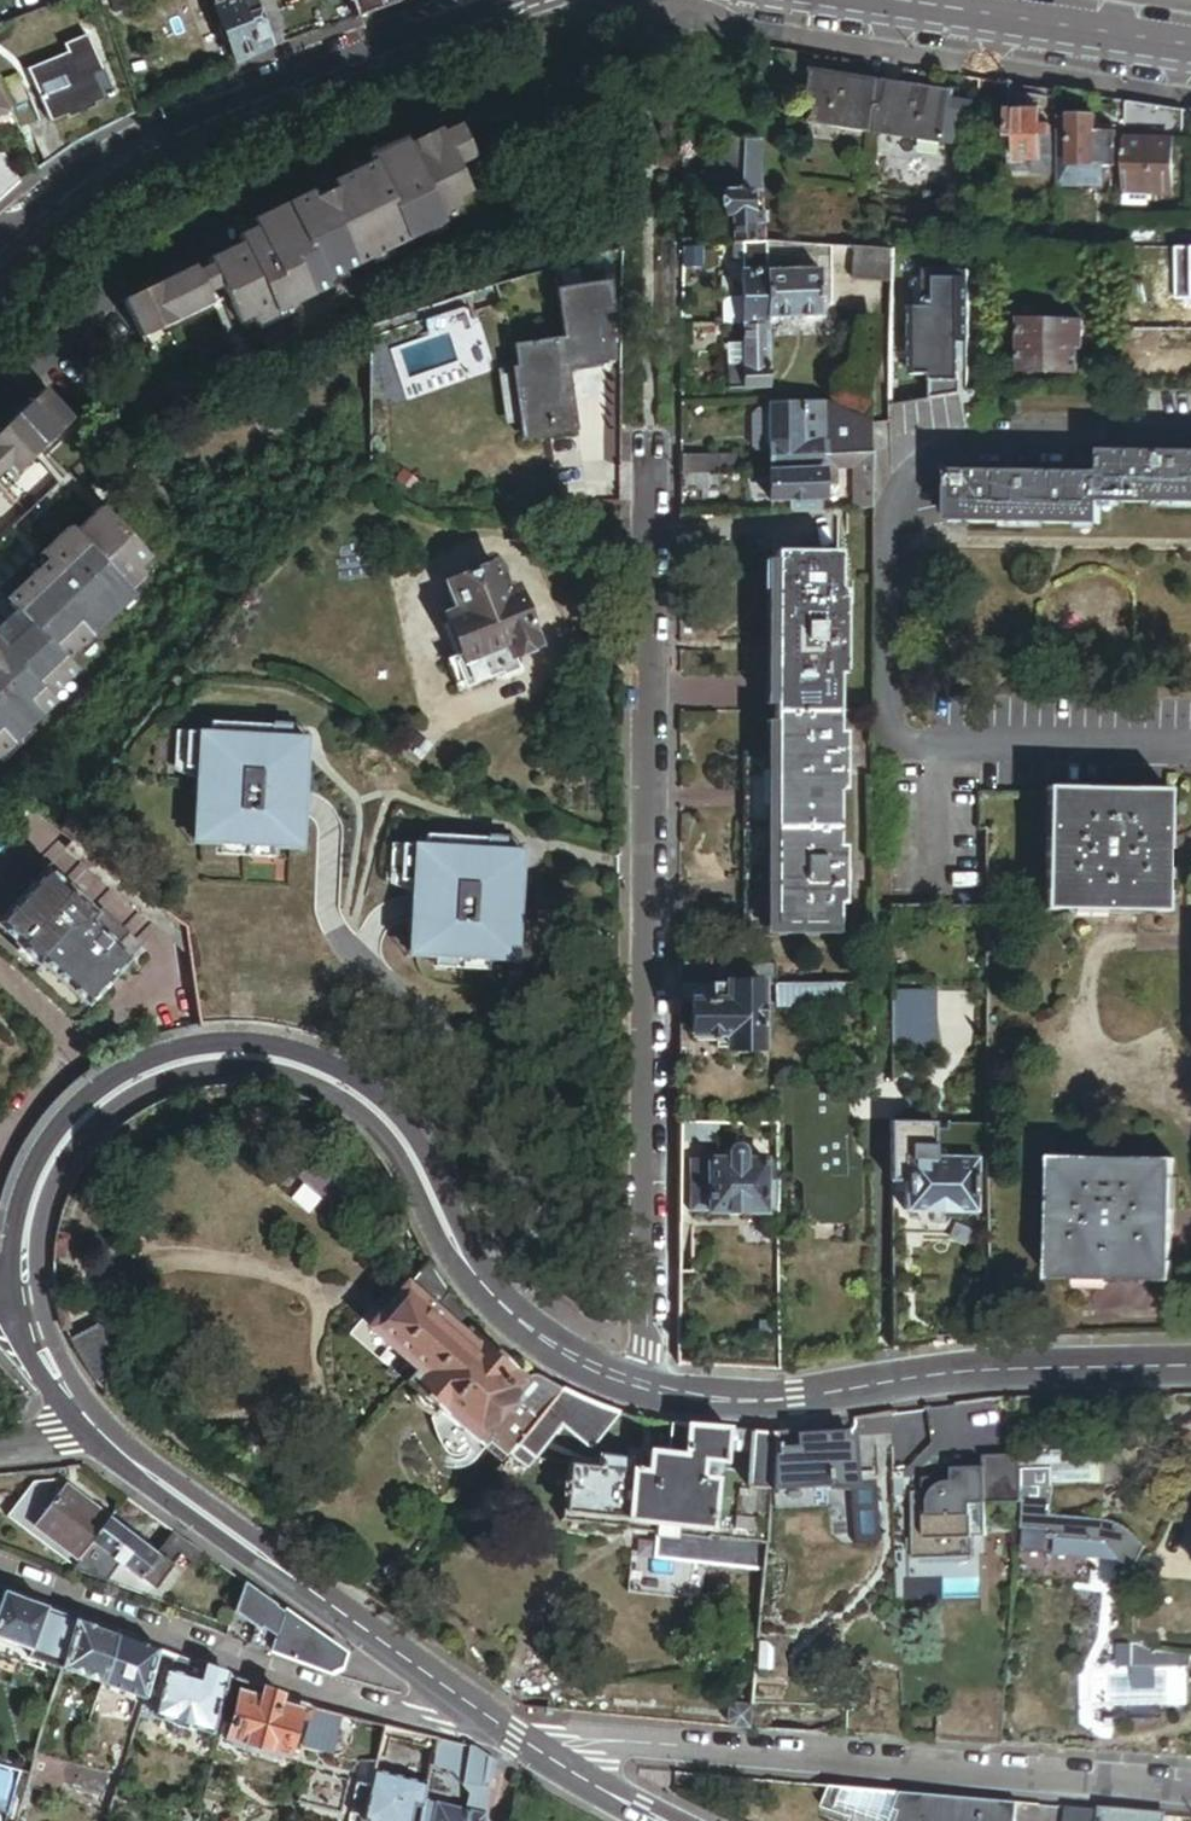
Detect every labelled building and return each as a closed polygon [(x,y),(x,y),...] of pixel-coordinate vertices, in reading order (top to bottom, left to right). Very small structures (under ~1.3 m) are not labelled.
[(40,15),(47,36),(93,19),(86,0),(40,15)] [(93,19),(106,13),(101,0),(86,0),(93,19)] [(255,0),(211,0),(235,69),(273,52),(256,1),(255,0)] [(266,1),(266,0),(260,0),(257,1),(273,49),(281,46),(277,35),(269,8),(266,1)] [(357,21),(400,6),(398,0),(349,0),(357,21)] [(274,6),(269,8),(277,35),(283,33),(274,6)] [(636,33),(624,33),(624,48),(636,48),(636,33)] [(50,126),(52,125),(67,119),(68,122),(96,110),(95,108),(114,100),(90,38),(66,48),(69,56),(29,73),(50,126)] [(950,96),(812,75),(804,125),(942,147),(950,96)] [(993,116),(998,83),(980,80),(974,113),(993,116)] [(0,87),(0,119),(12,114),(0,87)] [(1183,109),(1162,106),(1162,133),(1183,133),(1183,109)] [(1041,113),(1006,113),(1006,140),(1015,140),(1015,162),(1039,162),(1039,165),(1051,165),(1051,129),(1041,129),(1041,113)] [(1096,116),(1056,115),(1056,142),(1068,143),(1068,167),(1095,167),(1095,173),(1104,173),(1104,167),(1117,167),(1117,130),(1096,130),(1096,116)] [(405,150),(404,149),(402,144),(368,161),(370,165),(371,168),(354,177),(356,181),(357,184),(358,184),(290,217),(289,213),(286,207),(253,224),(255,229),(256,232),(239,241),(241,245),(242,247),(209,263),(213,270),(222,290),(240,326),(254,320),(257,327),(313,300),(328,292),(325,285),(346,275),(342,268),(368,255),(371,263),(427,236),(443,227),(440,221),(460,211),(457,204),(470,197),(457,170),(474,162),(459,130),(442,139),(439,133),(405,150)] [(1123,139),(1122,193),(1172,194),(1173,140),(1123,139)] [(1015,140),(1006,140),(1006,172),(1029,172),(1029,175),(1051,175),(1051,165),(1039,165),(1039,162),(1015,162),(1015,140)] [(754,195),(760,196),(757,144),(717,144),(719,176),(699,176),(699,195),(722,195),(754,195)] [(20,186),(0,155),(0,204),(20,186)] [(354,177),(371,168),(370,165),(368,161),(351,169),(354,177)] [(1095,167),(1068,167),(1068,180),(1104,180),(1104,173),(1095,173),(1095,167)] [(736,246),(763,244),(761,203),(755,204),(754,195),(722,195),(724,221),(729,221),(731,246),(736,246)] [(239,241),(256,232),(255,229),(253,224),(235,232),(239,241)] [(764,268),(763,244),(736,246),(738,302),(739,328),(741,328),(766,329),(766,320),(764,274),(764,270),(764,268)] [(703,272),(703,249),(681,251),(681,271),(703,272)] [(889,251),(851,249),(851,281),(889,283),(889,251)] [(205,298),(222,290),(213,270),(196,278),(205,298)] [(929,270),(911,285),(910,372),(933,372),(935,378),(962,377),(966,272),(929,270)] [(205,298),(196,278),(192,271),(123,305),(126,312),(140,341),(210,308),(205,298)] [(764,274),(766,320),(819,320),(819,305),(818,288),(818,275),(764,274)] [(556,293),(563,341),(568,372),(606,366),(601,335),(612,333),(614,332),(616,329),(610,284),(556,293)] [(723,328),(739,328),(738,302),(729,302),(722,305),(723,328)] [(1088,323),(1020,321),(1020,373),(1080,373),(1081,348),(1087,348),(1088,323)] [(767,389),(766,329),(741,328),(741,345),(741,368),(741,390),(767,389)] [(568,372),(563,341),(514,349),(526,427),(548,424),(550,438),(578,434),(568,372)] [(741,345),(726,345),(727,368),(741,368),(741,345)] [(727,368),(727,391),(741,390),(741,368),(727,368)] [(43,395),(0,435),(0,476),(8,469),(15,476),(71,424),(43,395)] [(823,426),(822,406),(768,409),(768,454),(768,473),(819,472),(819,458),(826,458),(823,426)] [(851,425),(851,417),(822,406),(823,426),(851,425)] [(768,454),(768,409),(758,409),(752,416),(752,448),(758,454),(768,454)] [(866,423),(851,417),(851,425),(853,457),(870,456),(866,423)] [(528,441),(550,438),(548,424),(526,427),(528,441)] [(851,425),(823,426),(826,458),(832,457),(844,457),(853,457),(851,425)] [(1103,450),(1103,471),(1103,501),(1190,503),(1190,452),(1103,450)] [(870,513),(870,456),(853,457),(844,457),(832,457),(832,483),(833,483),(833,474),(847,474),(847,513),(870,513)] [(832,457),(826,458),(819,458),(819,472),(768,473),(769,502),(788,502),(820,500),(820,483),(832,483),(832,457)] [(681,476),(711,475),(714,475),(714,459),(681,460),(681,476)] [(1103,501),(1103,471),(951,469),(950,519),(1102,522),(1103,501)] [(711,494),(711,475),(681,476),(681,494),(711,494)] [(820,500),(788,502),(788,515),(820,515),(820,500)] [(31,577),(36,583),(9,608),(20,620),(0,639),(0,755),(52,706),(47,701),(63,686),(58,680),(69,670),(59,659),(69,650),(74,654),(133,600),(128,595),(144,580),(138,573),(148,563),(101,512),(73,537),(68,532),(40,558),(45,564),(31,577)] [(775,712),(841,712),(841,675),(847,675),(847,590),(840,590),(840,551),(775,551),(775,558),(775,701),(775,712)] [(26,571),(31,577),(45,564),(40,558),(26,571)] [(764,700),(775,701),(775,558),(765,558),(764,700)] [(445,629),(456,659),(461,657),(464,665),(508,648),(511,657),(514,656),(538,646),(518,592),(509,596),(498,569),(450,587),(460,614),(448,619),(450,627),(445,629)] [(461,657),(456,659),(451,661),(454,669),(462,693),(520,671),(514,656),(511,657),(508,648),(464,665),(461,657)] [(840,734),(841,712),(775,712),(775,722),(775,752),(764,752),(744,751),(744,936),(840,936),(840,924),(840,905),(846,905),(846,847),(840,847),(840,791),(846,791),(846,735),(840,734)] [(775,722),(770,722),(770,724),(765,724),(764,752),(775,752),(775,722)] [(297,765),(298,747),(295,746),(295,736),(217,731),(216,742),(193,741),(191,777),(203,778),(198,851),(237,853),(238,846),(268,848),(267,855),(307,857),(312,766),(297,765)] [(1047,789),(1047,806),(1047,838),(1046,910),(1054,910),(1140,911),(1166,912),(1167,861),(1162,861),(1162,843),(1167,843),(1168,809),(1168,792),(1047,789)] [(418,891),(413,964),(452,966),(453,959),(483,961),(482,968),(522,970),(527,879),(512,878),(513,860),(510,860),(510,849),(432,844),(431,855),(408,854),(406,891),(418,891)] [(70,889),(48,869),(0,921),(0,926),(19,943),(67,892),(70,889)] [(71,887),(70,889),(67,892),(19,943),(17,945),(41,967),(44,964),(90,1007),(135,959),(95,922),(101,916),(71,887)] [(759,983),(759,965),(680,965),(680,1002),(693,1002),(692,1034),(721,1034),(721,1048),(760,1048),(761,983),(759,983)] [(844,1004),(844,985),(794,986),(793,1004),(844,1004)] [(793,1004),(794,986),(775,986),(775,1005),(793,1004)] [(931,992),(890,992),(891,1049),(932,1049),(931,992)] [(716,1136),(716,1124),(680,1124),(680,1136),(716,1136)] [(948,1124),(948,1131),(935,1131),(935,1124),(892,1124),(891,1197),(906,1197),(905,1213),(976,1212),(977,1159),(988,1159),(987,1125),(948,1124)] [(689,1213),(777,1213),(776,1161),(746,1161),(746,1151),(743,1148),(740,1146),(735,1146),(732,1148),(730,1151),(729,1156),(729,1162),(721,1162),(689,1162),(689,1213)] [(1053,1159),(1053,1177),(1052,1208),(1051,1277),(1059,1277),(1146,1279),(1172,1279),(1173,1233),(1168,1233),(1169,1213),(1174,1213),(1174,1180),(1175,1162),(1053,1159)] [(458,1326),(470,1313),(458,1299),(450,1289),(444,1280),(432,1260),(410,1286),(430,1305),(432,1303),(457,1326),(458,1326)] [(421,1367),(457,1326),(432,1303),(430,1305),(410,1286),(374,1327),(421,1367)] [(86,1368),(92,1376),(113,1363),(121,1358),(101,1324),(71,1341),(79,1358),(86,1368)] [(483,1338),(473,1329),(467,1334),(458,1326),(457,1326),(421,1367),(420,1368),(406,1385),(440,1415),(440,1414),(444,1410),(460,1423),(461,1423),(480,1440),(496,1421),(531,1379),(483,1338)] [(98,1385),(107,1379),(118,1372),(113,1363),(92,1376),(98,1385)] [(566,1389),(541,1374),(540,1375),(531,1379),(496,1421),(503,1427),(514,1414),(533,1430),(566,1389)] [(98,1385),(104,1391),(111,1387),(107,1379),(98,1385)] [(32,1401),(21,1388),(9,1399),(20,1413),(28,1412),(32,1401)] [(570,1392),(566,1389),(533,1430),(523,1443),(520,1446),(537,1460),(565,1427),(593,1450),(623,1413),(612,1410),(599,1405),(570,1392)] [(444,1410),(440,1414),(442,1419),(455,1430),(460,1423),(444,1410)] [(523,1443),(533,1430),(514,1414),(503,1427),(523,1443)] [(487,1438),(510,1458),(520,1446),(523,1443),(503,1427),(496,1421),(480,1440),(483,1442),(487,1438)] [(690,1427),(674,1425),(671,1442),(654,1440),(652,1451),(649,1472),(684,1476),(690,1427)] [(730,1430),(690,1427),(684,1476),(718,1481),(726,1473),(730,1430)] [(802,1437),(801,1430),(779,1434),(774,1488),(792,1488),(794,1509),(832,1506),(831,1489),(856,1488),(860,1546),(884,1544),(880,1480),(882,1479),(880,1437),(856,1439),(848,1439),(848,1434),(802,1437)] [(756,1432),(746,1432),(744,1442),(755,1443),(756,1432)] [(756,1432),(755,1443),(751,1487),(774,1491),(774,1488),(779,1434),(756,1432)] [(1024,1456),(1025,1486),(1056,1486),(1106,1484),(1105,1449),(1024,1451),(1024,1456)] [(914,1494),(917,1561),(977,1560),(977,1539),(990,1538),(989,1504),(1025,1503),(1025,1486),(1024,1456),(986,1457),(987,1470),(957,1470),(957,1479),(927,1480),(927,1494),(914,1494)] [(572,1462),(565,1502),(573,1512),(627,1519),(634,1470),(596,1465),(572,1462)] [(718,1481),(684,1476),(649,1472),(634,1470),(627,1519),(661,1524),(712,1530),(718,1481)] [(94,1543),(113,1519),(67,1484),(31,1531),(77,1566),(94,1543)] [(1056,1486),(1025,1486),(1025,1503),(1025,1516),(1054,1515),(1056,1486)] [(1138,1569),(1148,1549),(1147,1548),(1141,1539),(1134,1532),(1123,1525),(1113,1521),(1105,1519),(1054,1515),(1025,1516),(1022,1553),(1119,1559),(1138,1569)] [(160,1556),(113,1519),(94,1543),(142,1580),(143,1578),(160,1556)] [(661,1524),(656,1562),(766,1575),(770,1537),(712,1530),(661,1524)] [(160,1556),(143,1578),(155,1588),(173,1565),(160,1556)] [(1155,1559),(1148,1573),(1160,1579),(1167,1564),(1155,1559)] [(249,1585),(230,1636),(274,1653),(290,1614),(249,1585)] [(5,1593),(0,1606),(0,1639),(33,1651),(35,1642),(67,1654),(77,1620),(5,1593)] [(349,1655),(290,1614),(274,1653),(342,1678),(349,1655)] [(118,1636),(77,1620),(67,1654),(62,1669),(102,1684),(118,1636)] [(158,1650),(118,1636),(102,1684),(144,1700),(147,1688),(158,1650)] [(176,1657),(158,1650),(147,1688),(160,1692),(166,1671),(172,1672),(176,1657)] [(204,1668),(176,1657),(172,1672),(201,1680),(204,1668)] [(166,1671),(160,1692),(153,1715),(210,1731),(227,1676),(204,1668),(201,1680),(172,1672),(166,1671)] [(302,1704),(265,1690),(261,1702),(241,1696),(229,1737),(287,1755),(290,1745),(302,1704)] [(940,1695),(937,1739),(1080,1750),(1083,1749),(1085,1706),(940,1695)] [(302,1704),(290,1745),(299,1748),(302,1738),(311,1707),(302,1704)] [(731,1718),(738,1729),(751,1731),(754,1707),(737,1705),(732,1709),(731,1718)] [(341,1715),(311,1707),(302,1738),(334,1746),(341,1715)] [(1190,1759),(1190,1739),(1184,1722),(1110,1717),(1108,1754),(1190,1759)] [(476,1748),(469,1746),(461,1785),(481,1789),(488,1756),(476,1748)] [(37,1752),(27,1784),(55,1793),(58,1780),(64,1760),(37,1752)] [(111,1774),(64,1760),(58,1780),(105,1794),(111,1774)] [(374,1768),(376,1760),(361,1760),(356,1782),(357,1783),(370,1786),(374,1768)] [(8,1814),(20,1772),(0,1766),(0,1812),(8,1814)] [(357,1783),(353,1801),(364,1803),(361,1820),(366,1820),(409,1820),(413,1801),(414,1797),(392,1791),(396,1773),(374,1768),(370,1786),(357,1783)] [(428,1780),(396,1773),(392,1791),(414,1797),(413,1801),(423,1803),(424,1800),(428,1780)] [(901,1793),(829,1786),(822,1808),(853,1818),(852,1820),(1016,1820),(1018,1803),(954,1798),(901,1793)] [(424,1800),(423,1803),(419,1820),(432,1820),(436,1803),(424,1800)] [(197,1819),(202,1820),(209,1820),(213,1807),(202,1803),(197,1819)] [(436,1803),(432,1820),(483,1820),(485,1814),(436,1803)] [(1164,1817),(1072,1808),(1071,1820),(1164,1820),(1164,1817)]
